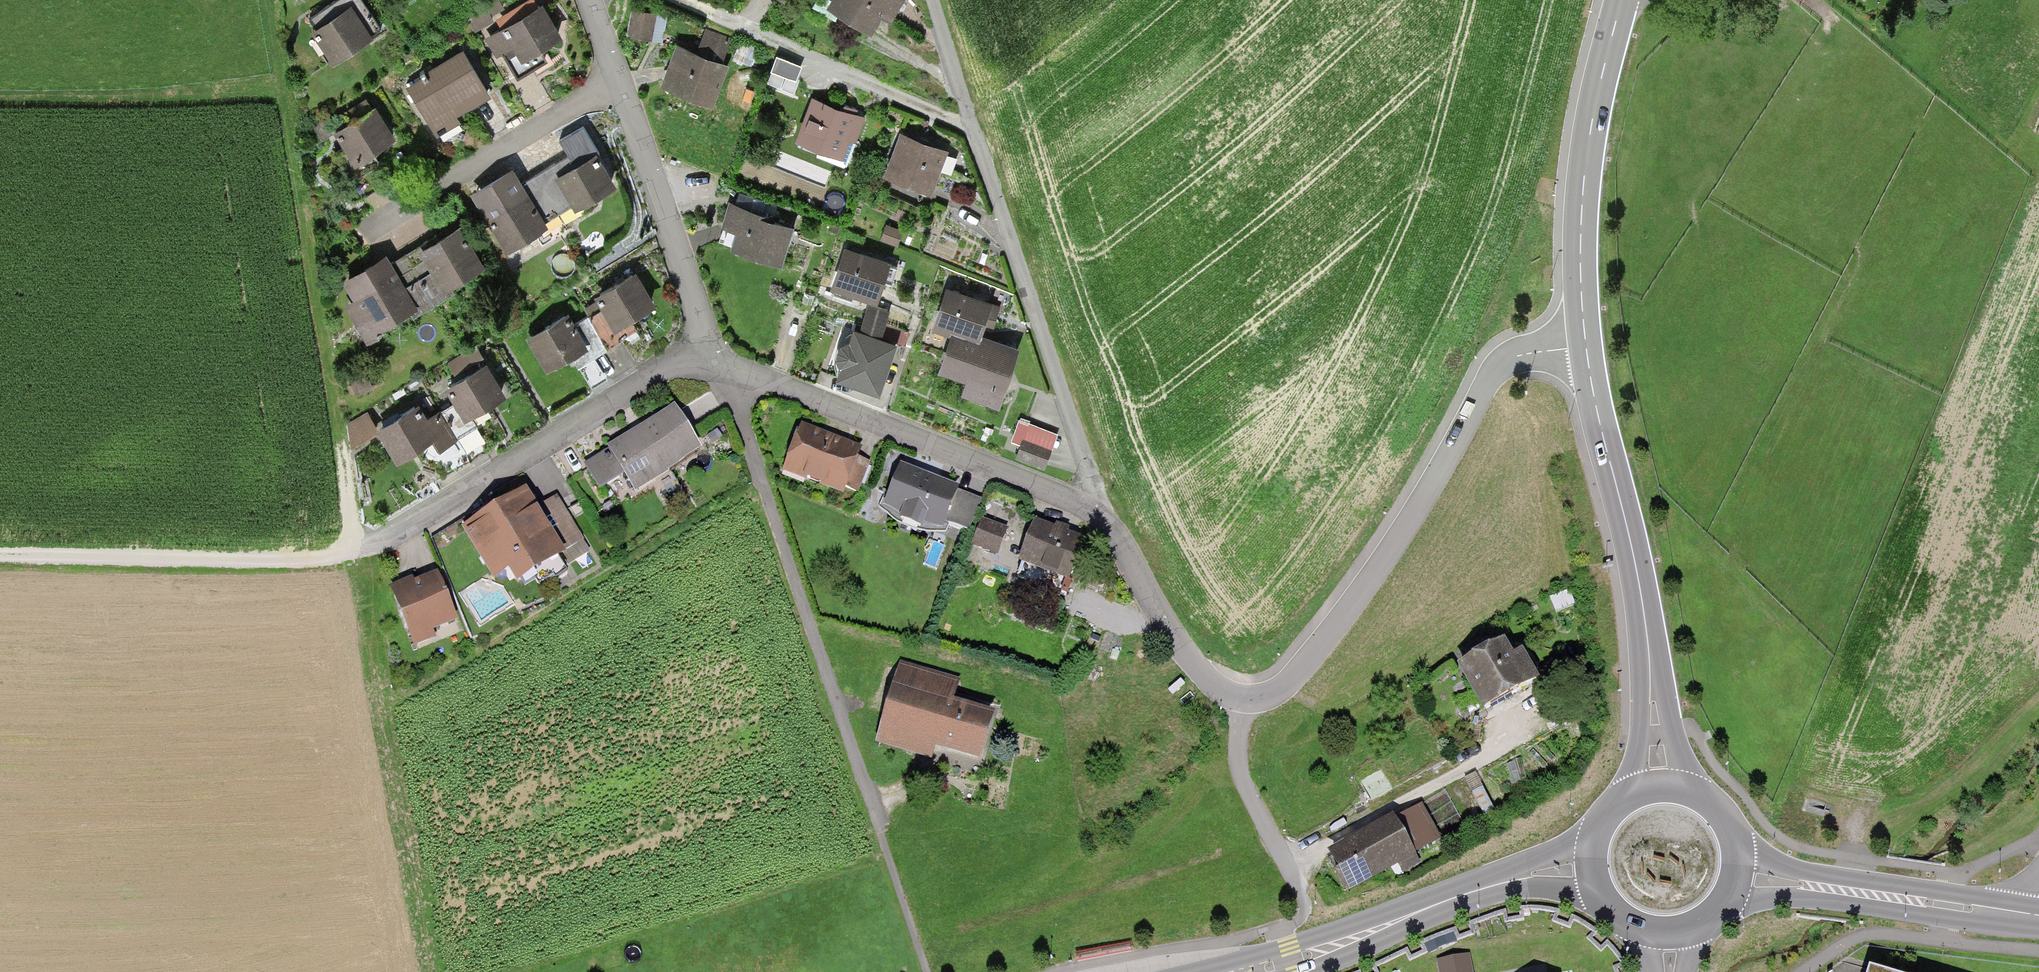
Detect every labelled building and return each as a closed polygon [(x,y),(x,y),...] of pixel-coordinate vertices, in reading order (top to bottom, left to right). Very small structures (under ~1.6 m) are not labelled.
[(831,10),(878,38),(902,0),(837,0),(831,10)] [(657,11),(632,7),(628,33),(663,39),(669,9),(657,7),(657,11)] [(351,9),(309,37),(329,66),(370,38),(351,9)] [(540,14),(505,32),(523,68),(559,50),(540,14)] [(697,47),(677,39),(661,79),(713,100),(729,60),(724,58),(732,37),(705,27),(697,47)] [(465,53),(404,88),(430,134),(492,99),(465,53)] [(849,108),(811,93),(795,135),(843,153),(850,134),(855,137),(864,114),(849,108)] [(375,112),(329,139),(352,175),(397,148),(375,112)] [(949,147),(902,128),(885,171),(933,189),(949,147)] [(594,148),(553,171),(573,207),(614,185),(594,148)] [(530,199),(492,218),(508,251),(546,232),(530,199)] [(791,226),(737,206),(724,244),(778,263),(791,226)] [(459,227),(420,247),(441,287),(480,267),(459,227)] [(889,256),(843,242),(830,284),(876,298),(889,256)] [(386,260),(346,283),(373,329),(413,305),(386,260)] [(636,272),(599,296),(623,334),(661,311),(636,272)] [(993,307),(946,292),(935,329),(954,335),(938,384),(1004,404),(1022,349),(983,337),(993,307)] [(889,308),(869,301),(861,325),(882,331),(889,308)] [(572,317),(530,340),(549,373),(590,350),(572,317)] [(836,374),(880,389),(897,339),(852,323),(847,337),(839,342),(835,353),(839,366),(836,374)] [(488,362),(449,383),(470,421),(509,399),(488,362)] [(424,400),(380,431),(406,470),(451,440),(424,400)] [(607,450),(585,466),(600,498),(615,497),(632,496),(702,452),(674,407),(606,447),(607,450)] [(375,409),(346,418),(352,437),(380,428),(375,409)] [(1052,435),(1013,420),(1005,443),(1014,446),(1009,458),(1039,470),(1052,435)] [(866,453),(803,427),(785,469),(848,496),(866,453)] [(959,493),(903,468),(884,512),(940,536),(959,493)] [(524,490),(462,529),(492,583),(507,572),(517,585),(566,557),(563,551),(585,540),(556,497),(536,510),(524,490)] [(977,522),(966,548),(991,559),(1003,533),(977,522)] [(1086,544),(1035,526),(1020,568),(1071,586),(1086,544)] [(439,578),(395,597),(415,646),(460,628),(439,578)] [(1451,672),(1477,721),(1537,690),(1519,656),(1506,662),(1498,648),(1451,672)] [(957,682),(898,664),(872,748),(928,765),(929,761),(976,775),(993,720),(950,706),(957,682)] [(1389,823),(1410,858),(1437,841),(1416,807),(1389,823)] [(1322,857),(1345,898),(1395,870),(1398,876),(1415,866),(1410,858),(1389,823),(1388,820),(1322,857)] [(1434,971),(1468,971),(1466,956),(1432,961),(1434,971)]
